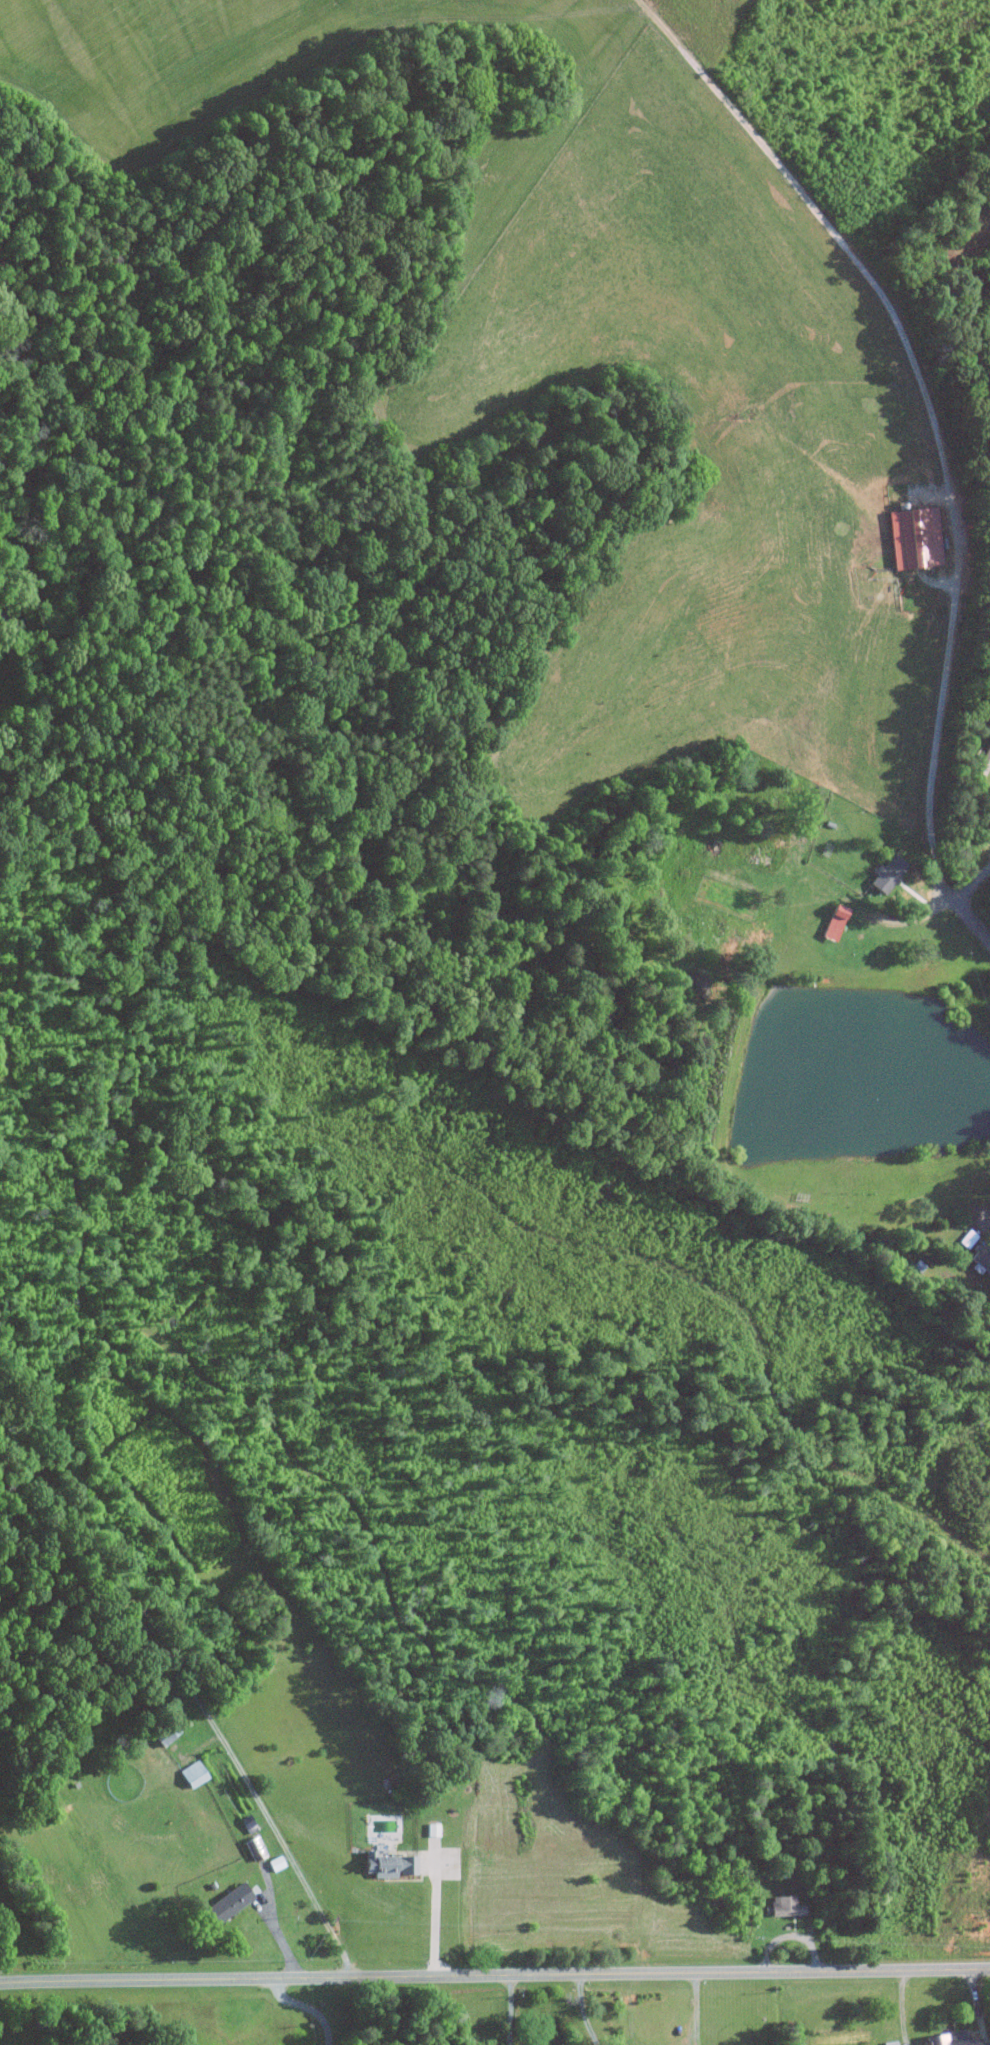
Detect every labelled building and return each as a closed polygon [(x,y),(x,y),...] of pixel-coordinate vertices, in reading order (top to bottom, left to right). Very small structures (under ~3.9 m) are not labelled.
[(878,863),(871,871),(875,874),(868,881),(883,894),(907,865),(892,852),(881,866),(878,863)] [(846,908),(833,903),(821,936),(834,941),(846,908)] [(978,1272),(980,1269),(989,1277),(989,1250),(986,1247),(983,1251),(976,1245),(964,1260),(978,1272)] [(207,1779),(197,1760),(176,1772),(186,1790),(207,1779)] [(372,1856),(372,1851),(359,1851),(359,1873),(369,1873),(369,1878),(394,1878),(394,1875),(412,1875),(412,1856),(372,1856)] [(201,1910),(214,1926),(250,1898),(238,1882),(201,1910)] [(791,1896),(767,1897),(768,1916),(801,1915),(801,1905),(791,1905),(791,1896)] [(922,2044),(970,2044),(978,2044),(976,2037),(962,2040),(960,2030),(921,2037),(922,2044)]
